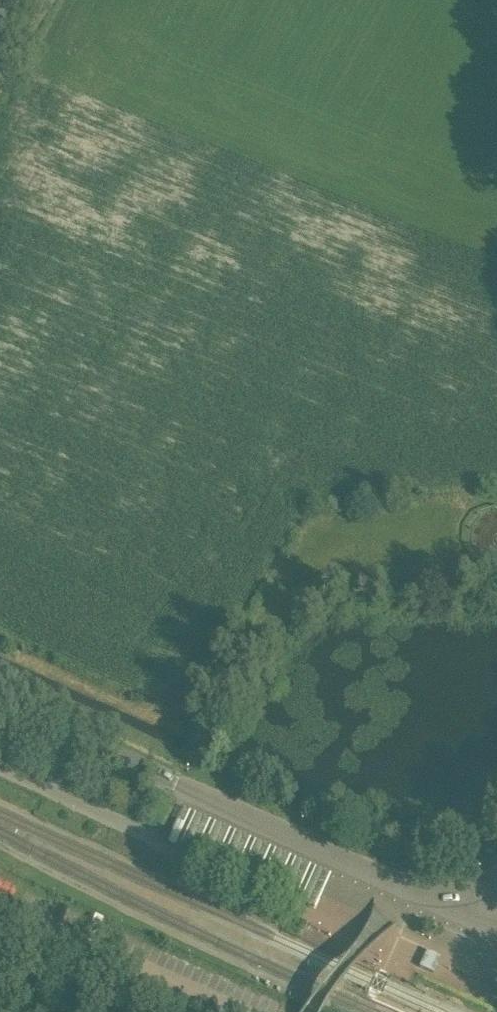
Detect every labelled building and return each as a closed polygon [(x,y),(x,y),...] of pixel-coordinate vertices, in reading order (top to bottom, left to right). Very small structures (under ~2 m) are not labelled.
[(331,874),(182,808),(167,842),(316,909),(331,874)] [(377,968),(385,946),(371,941),(363,963),(377,968)] [(433,974),(437,964),(424,958),(419,967),(433,974)] [(486,995),(496,1000),(496,971),(486,995)]
